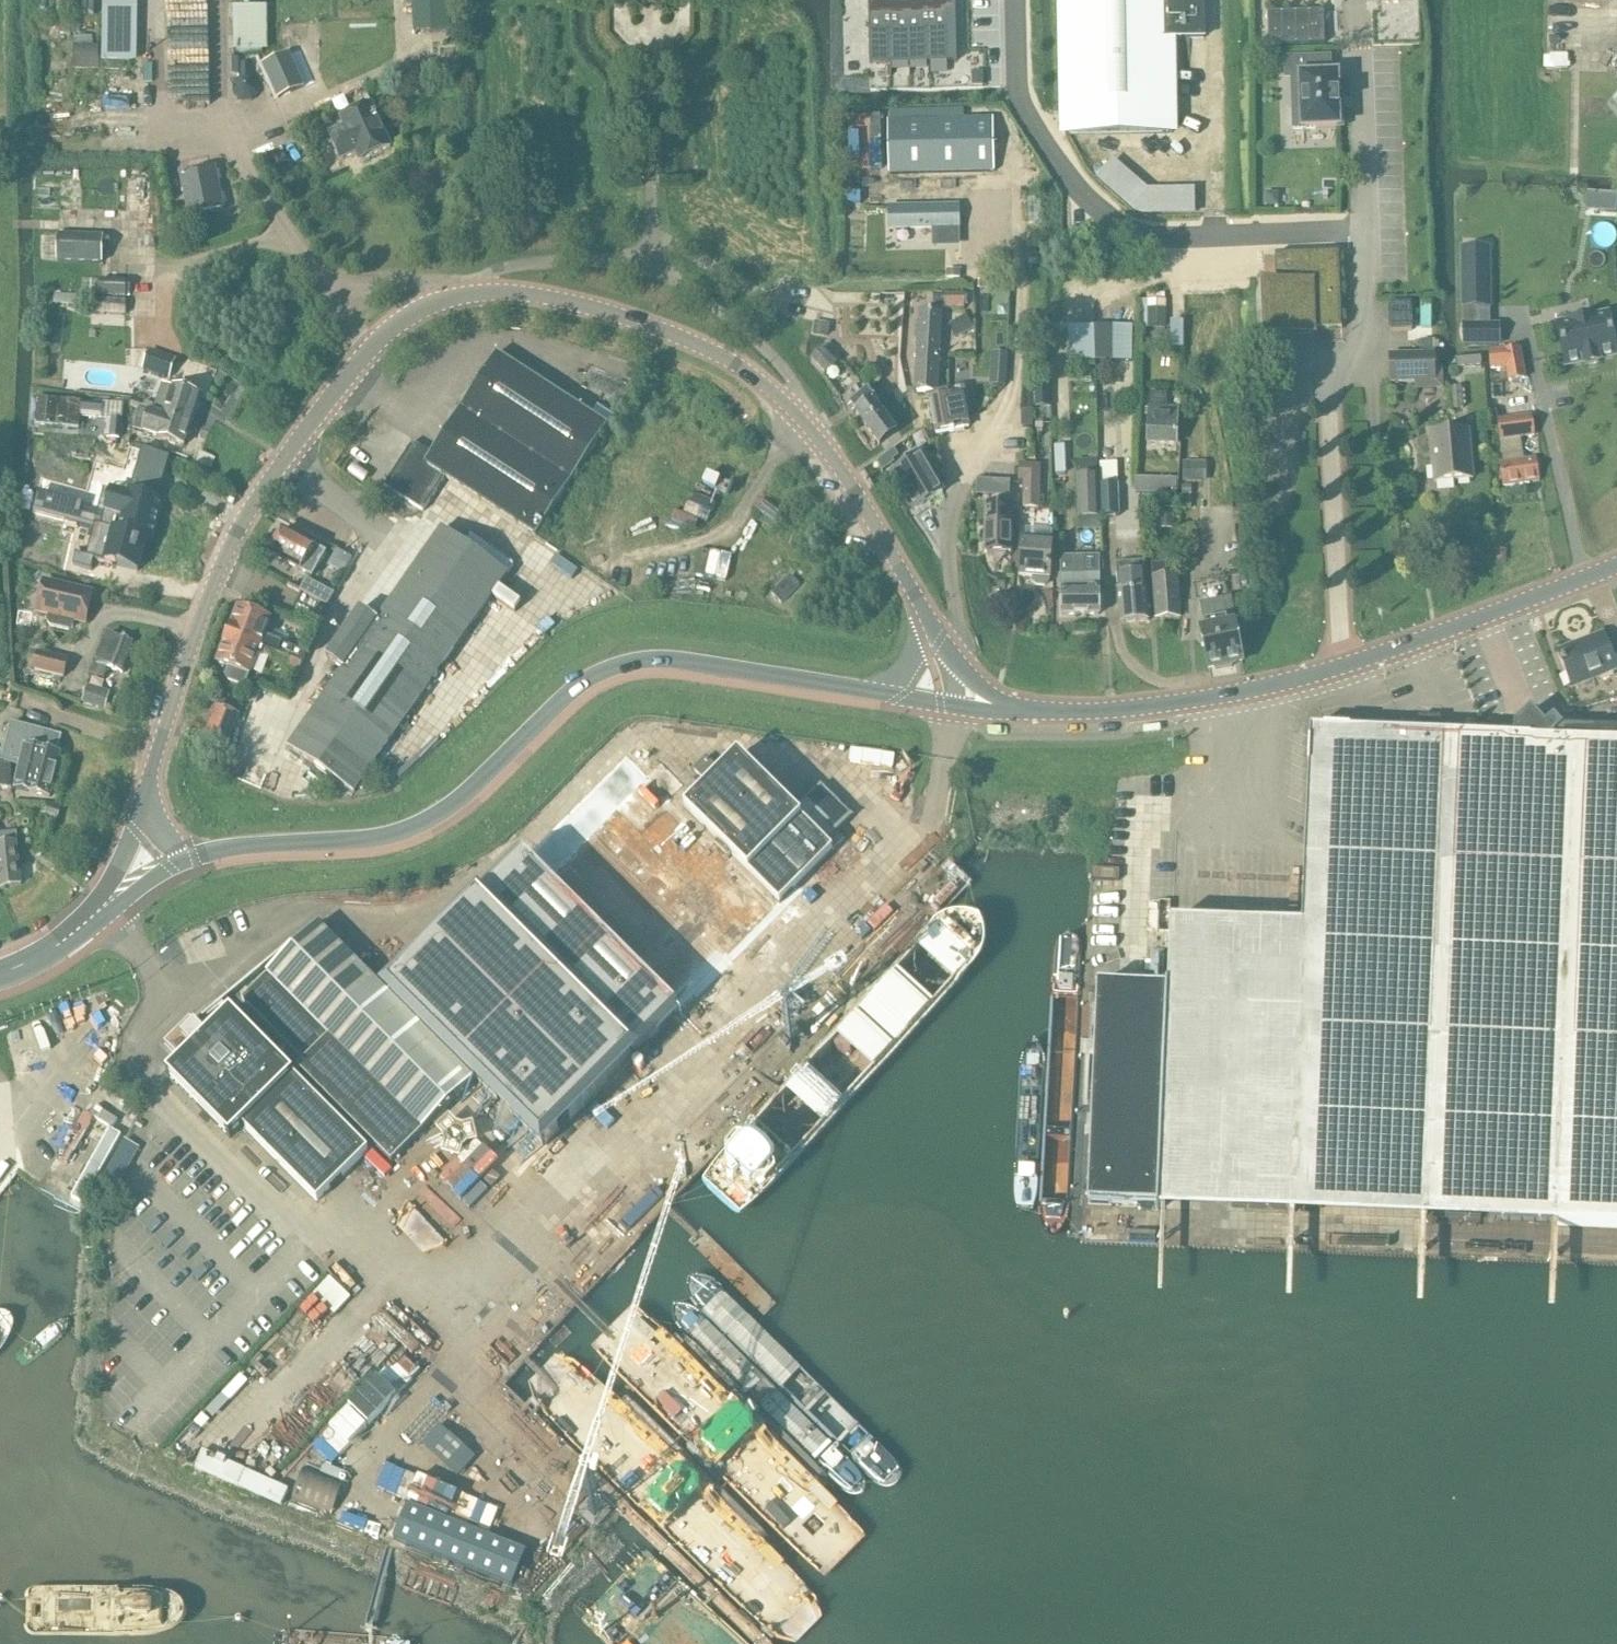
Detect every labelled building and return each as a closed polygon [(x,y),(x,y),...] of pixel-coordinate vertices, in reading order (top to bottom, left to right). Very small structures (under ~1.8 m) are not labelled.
[(102,62),(132,62),(132,0),(103,0),(102,62)] [(1070,136),(1169,134),(1167,40),(1205,39),(1204,0),(1067,0),(1070,136)] [(947,1),(928,2),(929,63),(948,63),(948,47),(947,32),(947,17),(947,1)] [(957,1),(947,1),(947,17),(957,17),(957,1)] [(909,2),(890,3),(891,64),(910,64),(909,2)] [(928,2),(909,2),(910,64),(929,63),(928,2)] [(890,3),(869,3),(870,65),(891,64),(890,3)] [(1323,13),(1269,14),(1270,45),(1324,43),(1323,13)] [(957,17),(947,17),(947,32),(957,32),(957,17)] [(957,32),(947,32),(948,47),(957,47),(957,32)] [(100,47),(75,46),(74,69),(99,69),(100,47)] [(957,47),(948,47),(948,63),(958,62),(957,47)] [(1554,56),(1554,69),(1568,69),(1568,56),(1554,56)] [(240,58),(229,58),(230,76),(241,76),(240,58)] [(1344,126),(1343,109),(1339,109),(1338,76),(1326,76),(1325,58),(1286,59),(1287,79),(1301,78),(1302,109),(1294,109),(1294,129),(1303,129),(1340,128),(1340,126),(1344,126)] [(241,76),(234,84),(234,95),(242,102),(253,102),(260,94),(260,83),(252,75),(251,63),(241,63),(241,76)] [(300,65),(267,81),(280,109),(286,106),(283,98),(309,85),(300,65)] [(393,148),(374,106),(342,120),(346,129),(330,136),(341,161),(357,154),(361,163),(393,148)] [(993,117),(889,120),(890,173),(995,170),(993,117)] [(225,208),(216,169),(181,176),(190,216),(225,208)] [(1267,193),(1267,205),(1279,206),(1280,193),(1267,193)] [(958,208),(890,209),(891,229),(938,228),(938,243),(959,242),(958,208)] [(106,237),(59,234),(58,262),(104,264),(106,237)] [(1492,248),(1462,248),(1463,310),(1465,310),(1491,310),(1493,310),(1492,248)] [(1340,253),(1276,255),(1277,276),(1283,276),(1283,284),(1266,285),(1268,336),(1314,335),(1314,333),(1313,328),(1321,328),(1321,330),(1343,329),(1340,253)] [(127,280),(101,279),(100,297),(127,298),(127,280)] [(991,280),(981,280),(981,289),(992,289),(991,280)] [(966,293),(943,293),(934,293),(934,304),(943,304),(943,308),(965,309),(966,293)] [(125,301),(92,300),(91,314),(124,316),(125,301)] [(1166,300),(1138,300),(1138,327),(1166,327),(1166,300)] [(1411,304),(1390,305),(1391,332),(1412,332),(1411,304)] [(941,314),(920,313),(916,392),(937,393),(941,314)] [(975,329),(966,315),(949,325),(958,339),(975,329)] [(1558,326),(1567,368),(1585,364),(1585,366),(1600,363),(1600,361),(1616,357),(1616,354),(1609,315),(1558,326)] [(829,326),(817,323),(815,334),(828,336),(829,326)] [(1465,326),(1464,326),(1465,347),(1501,347),(1501,325),(1491,325),(1465,326)] [(836,364),(822,349),(812,359),(826,374),(836,364)] [(176,359),(151,351),(145,370),(170,378),(176,359)] [(1525,379),(1520,351),(1490,353),(1492,369),(1508,368),(1510,382),(1525,379)] [(1413,356),(1391,356),(1391,360),(1391,380),(1392,383),(1435,381),(1434,355),(1413,356)] [(496,358),(462,410),(573,482),(609,426),(592,415),(502,356),(496,358)] [(1481,366),(1480,356),(1458,357),(1459,368),(1481,366)] [(992,370),(991,386),(1006,387),(1007,371),(992,370)] [(163,385),(154,415),(192,428),(202,397),(174,388),(174,389),(163,385)] [(1464,409),(1462,388),(1453,389),(1455,409),(1464,409)] [(1050,389),(1036,389),(1037,409),(1051,408),(1050,389)] [(876,401),(868,390),(850,403),(857,412),(857,413),(879,445),(896,432),(875,402),(876,401)] [(973,413),(969,393),(930,401),(937,434),(969,428),(966,414),(973,413)] [(1168,394),(1151,394),(1149,445),(1177,446),(1179,409),(1167,408),(1168,394)] [(598,405),(592,415),(609,426),(611,427),(617,418),(598,405)] [(138,410),(134,430),(144,433),(185,446),(192,428),(154,415),(151,414),(138,410)] [(414,443),(385,487),(424,513),(446,479),(537,538),(573,482),(462,410),(432,455),(414,443)] [(1535,435),(1532,417),(1517,419),(1498,422),(1505,465),(1501,466),(1504,488),(1540,483),(1537,461),(1524,462),(1520,438),(1535,435)] [(1473,480),(1469,432),(1431,436),(1435,483),(1473,480)] [(143,449),(139,462),(167,470),(171,458),(143,449)] [(894,451),(877,462),(882,471),(894,464),(892,462),(898,458),(894,451)] [(202,454),(198,464),(210,468),(212,469),(216,459),(212,457),(202,454)] [(937,481),(922,456),(892,473),(914,510),(938,496),(931,484),(937,481)] [(1208,462),(1183,462),(1183,483),(1208,483),(1208,462)] [(1040,467),(1020,466),(1020,481),(1026,481),(1025,507),(1038,508),(1040,467)] [(1100,518),(1098,476),(1076,477),(1079,519),(1100,518)] [(1146,478),(1146,490),(1170,490),(1170,479),(1146,478)] [(979,481),(978,495),(994,496),(994,482),(979,481)] [(1120,516),(1118,486),(1101,486),(1102,517),(1120,516)] [(39,492),(34,511),(95,527),(147,541),(152,542),(163,502),(130,493),(129,497),(104,490),(97,519),(81,515),(84,504),(39,492)] [(1011,507),(988,507),(988,521),(986,521),(986,554),(1011,554),(1012,521),(1011,521),(1011,507)] [(1174,518),(1174,510),(1158,510),(1159,530),(1174,530),(1181,530),(1181,518),(1174,518)] [(77,554),(73,566),(93,571),(95,561),(138,572),(147,541),(95,527),(87,557),(77,554)] [(328,555),(284,530),(278,541),(274,538),(268,550),(272,552),(270,555),(313,579),(328,555)] [(343,670),(289,748),(355,793),(508,575),(499,568),(444,530),(379,622),(362,610),(327,659),(343,670)] [(1053,544),(1025,542),(1024,555),(1022,555),(1020,576),(1051,578),(1053,544)] [(1507,551),(1498,552),(1498,562),(1507,562),(1507,551)] [(1084,557),(1062,557),(1063,570),(1063,616),(1100,616),(1099,569),(1084,570),(1084,557)] [(1149,622),(1145,563),(1117,565),(1122,624),(1149,622)] [(1168,579),(1166,565),(1153,566),(1157,620),(1181,618),(1178,578),(1168,579)] [(334,595),(307,580),(301,591),(328,606),(334,595)] [(46,581),(39,612),(50,614),(48,621),(51,625),(69,629),(73,627),(75,620),(86,623),(87,623),(94,592),(91,591),(46,581)] [(1238,628),(1232,599),(1201,605),(1206,632),(1201,633),(1210,670),(1242,663),(1235,628),(1238,628)] [(238,607),(228,634),(274,653),(288,658),(302,664),(307,654),(293,648),(293,647),(265,637),(272,619),(238,607)] [(274,653),(228,634),(217,662),(230,667),(227,675),(229,681),(241,685),(247,683),(250,675),(251,675),(259,653),(272,658),(274,653)] [(99,665),(95,675),(105,679),(109,669),(124,674),(124,673),(135,645),(110,635),(98,665),(99,665)] [(1604,635),(1558,653),(1572,689),(1616,672),(1616,649),(1610,651),(1604,635)] [(69,661),(39,653),(35,670),(64,678),(69,661)] [(298,674),(302,664),(288,658),(284,668),(298,674)] [(98,697),(95,706),(105,709),(107,700),(98,697)] [(216,708),(204,740),(227,748),(239,717),(216,708)] [(1159,1211),(1346,1218),(1558,1226),(1616,1229),(1616,731),(1563,729),(1554,720),(1545,729),(1531,712),(1514,727),(1513,739),(1489,738),(1311,731),(1303,929),(1170,924),(1168,992),(1159,1211)] [(1440,719),(1419,718),(1419,735),(1440,735),(1440,719)] [(12,724),(3,764),(22,768),(17,789),(30,792),(30,793),(51,798),(61,755),(57,754),(61,736),(31,729),(12,724)] [(780,904),(833,850),(795,813),(738,756),(685,810),(780,904)] [(707,757),(694,770),(704,779),(717,766),(707,757)] [(0,766),(0,791),(12,790),(11,766),(0,766)] [(62,808),(49,804),(47,813),(59,816),(62,808)] [(17,833),(0,835),(0,890),(22,885),(17,833)] [(524,859),(390,994),(541,1143),(675,1008),(524,859)] [(191,1024),(166,1048),(180,1063),(167,1075),(230,1139),(243,1127),(317,1202),(369,1151),(318,1100),(325,1094),(393,1161),(474,1081),(389,995),(364,969),(319,924),(243,1000),(305,1063),(299,1069),(315,1084),(309,1090),(231,1012),(223,1003),(194,1028),(191,1024)] [(250,991),(247,988),(241,994),(244,997),(250,991)] [(1098,989),(1089,1208),(1159,1211),(1168,992),(1098,989)] [(111,1129),(72,1198),(84,1204),(123,1136),(113,1130),(111,1129)] [(305,1468),(292,1500),(331,1516),(344,1483),(305,1468)] [(401,1507),(389,1538),(510,1585),(522,1555),(401,1507)]
